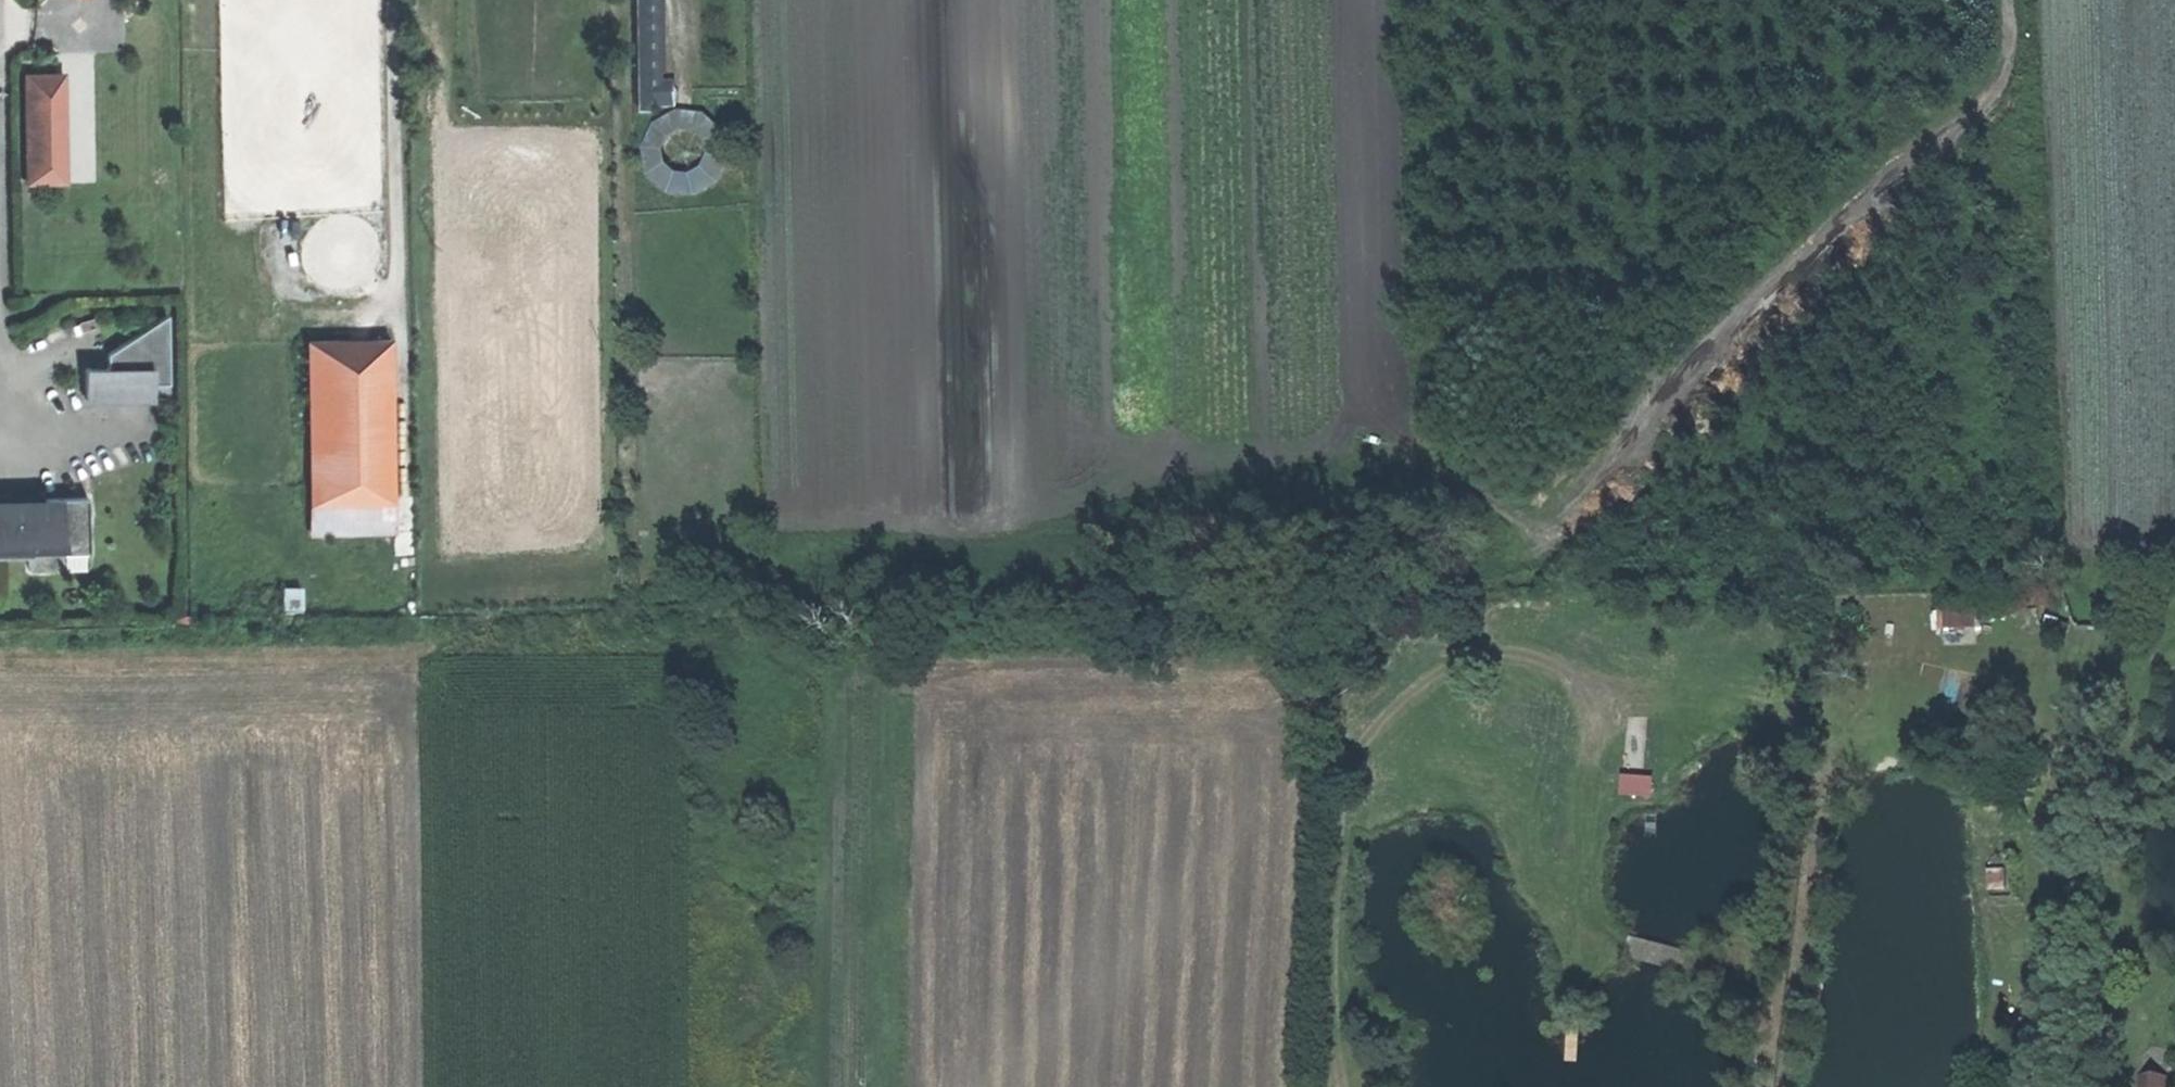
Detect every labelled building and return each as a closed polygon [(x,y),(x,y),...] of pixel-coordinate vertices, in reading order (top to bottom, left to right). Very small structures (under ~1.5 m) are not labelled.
[(637,108),(676,107),(675,80),(664,80),(661,0),(634,0),(637,108)] [(59,75),(27,76),(29,184),(62,183),(59,75)] [(647,115),(649,170),(665,169),(664,137),(711,135),(710,112),(647,115)] [(87,372),(88,404),(155,401),(155,386),(171,386),(169,317),(110,357),(109,371),(87,372)] [(392,341),(309,343),(311,507),(395,505),(392,341)] [(91,499),(0,501),(0,556),(31,556),(31,572),(65,571),(65,555),(92,554),(91,499)] [(804,577),(806,594),(821,592),(819,575),(804,577)] [(1936,608),(1936,630),(1976,629),(1975,607),(1936,608)] [(1653,779),(1626,779),(1627,797),(1653,797),(1653,779)] [(2172,1075),(2145,1076),(2146,1086),(2172,1086),(2172,1075)]
